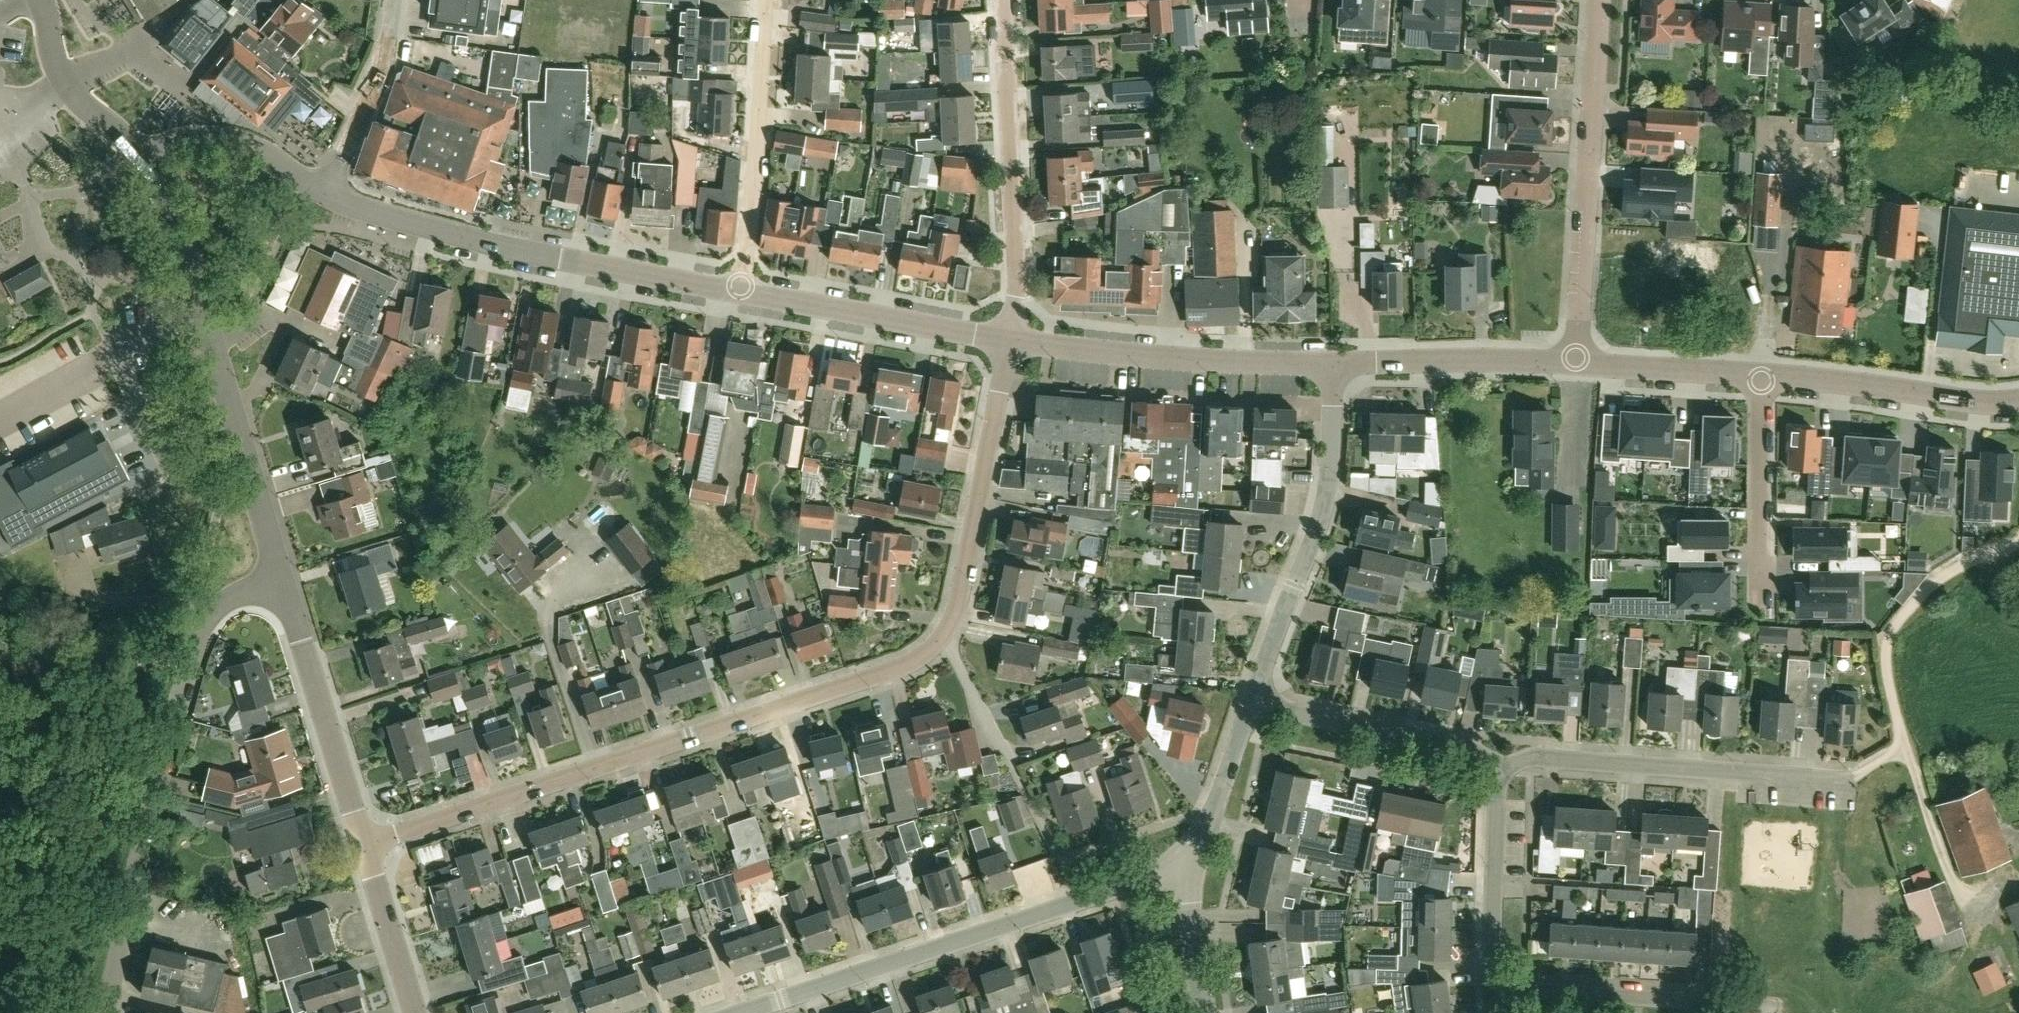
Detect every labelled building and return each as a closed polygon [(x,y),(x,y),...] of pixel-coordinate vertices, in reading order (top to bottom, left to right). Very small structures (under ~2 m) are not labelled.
[(149,18),(178,0),(138,0),(149,18)] [(162,42),(193,68),(235,15),(234,14),(239,9),(235,6),(231,11),(217,0),(199,0),(190,6),(192,8),(186,15),(185,15),(162,42)] [(267,0),(260,0),(258,3),(249,14),(265,27),(264,29),(262,31),(267,35),(269,34),(288,50),(294,55),(314,30),(304,21),(313,10),(311,9),(300,0),(290,0),(284,8),(282,6),(279,10),(267,0)] [(431,25),(483,32),(497,34),(502,0),(435,0),(431,25)] [(835,32),(837,17),(838,17),(841,0),(831,0),(829,14),(802,10),(799,28),(834,33),(835,32)] [(915,11),(931,13),(933,0),(917,0),(915,11)] [(940,7),(958,9),(960,0),(941,0),(940,7)] [(1124,17),(1146,16),(1145,0),(1123,0),(1124,17)] [(1170,0),(1153,0),(1149,0),(1151,32),(1172,30),(1170,0)] [(1173,25),(1194,23),(1193,9),(1190,10),(1189,0),(1172,0),(1173,25)] [(1252,0),(1208,0),(1210,19),(1229,17),(1230,33),(1268,29),(1266,2),(1252,3),(1252,0)] [(1345,9),(1341,9),(1340,25),(1365,27),(1364,42),(1387,43),(1389,15),(1376,14),(1376,6),(1374,3),(1374,0),(1346,0),(1345,9)] [(1402,27),(1405,27),(1404,44),(1433,46),(1433,47),(1459,48),(1462,0),(1415,0),(1415,7),(1404,7),(1402,27)] [(1534,32),(1540,32),(1540,26),(1554,27),(1555,13),(1557,13),(1559,12),(1560,11),(1561,10),(1562,8),(1562,7),(1561,5),(1561,4),(1559,3),(1558,2),(1556,2),(1550,1),(1550,0),(1512,0),(1511,24),(1527,25),(1527,31),(1534,32)] [(1642,39),(1670,41),(1670,37),(1697,39),(1699,13),(1672,11),(1673,0),(1645,0),(1642,39)] [(1788,6),(1783,6),(1781,38),(1788,39),(1787,63),(1809,65),(1808,81),(1815,81),(1813,118),(1834,119),(1832,80),(1823,80),(1825,56),(1811,55),(1813,34),(1811,34),(1812,8),(1801,7),(1801,5),(1800,3),(1799,2),(1797,1),(1796,0),(1794,0),(1792,0),(1791,1),(1789,2),(1788,4),(1788,5),(1788,6)] [(1848,25),(1834,33),(1845,49),(1858,41),(1859,42),(1861,41),(1868,42),(1875,37),(1877,31),(1889,23),(1897,36),(1919,22),(1905,0),(1901,0),(1889,8),(1884,0),(1866,0),(1841,15),(1848,25)] [(902,18),(902,2),(878,2),(878,18),(902,18)] [(1725,2),(1722,49),(1744,50),(1751,50),(1749,74),(1767,75),(1772,5),(1755,4),(1725,2)] [(1072,5),(1041,6),(1042,30),(1065,29),(1065,33),(1082,32),(1081,22),(1109,21),(1108,3),(1072,5)] [(730,18),(698,16),(699,8),(684,7),(682,37),(697,38),(697,40),(728,42),(730,18)] [(629,46),(647,49),(652,15),(634,13),(629,46)] [(840,18),(839,29),(851,31),(852,20),(840,18)] [(894,19),(895,32),(915,31),(914,18),(894,19)] [(969,18),(939,19),(940,42),(935,42),(935,51),(971,49),(969,18)] [(290,87),(300,75),(281,59),(288,50),(269,34),(267,35),(260,44),(256,41),(260,36),(250,27),(245,32),(246,33),(239,42),(235,39),(220,59),(204,78),(259,124),(261,122),(281,98),(293,108),(302,97),(290,87)] [(1122,52),(1154,51),(1153,33),(1148,33),(1134,33),(1122,34),(1122,52)] [(830,55),(799,53),(798,77),(829,79),(833,79),(834,65),(842,65),(842,61),(857,62),(858,43),(878,44),(878,36),(859,34),(859,36),(825,34),(825,48),(831,49),(830,55)] [(457,35),(456,45),(467,47),(469,37),(457,35)] [(697,40),(681,39),(678,78),(694,80),(699,80),(700,63),(726,65),(728,42),(697,40)] [(1555,85),(1556,59),(1557,56),(1542,55),(1543,42),(1492,39),(1490,65),(1512,67),(1511,85),(1540,87),(1540,84),(1555,85)] [(1065,46),(1043,47),(1044,59),(1045,78),(1076,76),(1097,75),(1095,44),(1065,46)] [(943,81),(972,80),(971,49),(935,51),(936,64),(942,63),(943,81)] [(495,171),(519,97),(512,96),(513,93),(511,93),(517,54),(492,51),(486,93),(451,81),(456,67),(441,62),(436,76),(406,66),(401,83),(397,82),(383,124),(376,122),(371,139),(369,138),(358,171),(387,181),(387,182),(404,187),(475,211),(483,187),(488,189),(495,171)] [(520,54),(516,78),(539,81),(542,57),(520,54)] [(1448,54),(1447,66),(1463,68),(1464,55),(1448,54)] [(633,56),(632,75),(659,76),(660,57),(650,57),(633,56)] [(587,119),(587,95),(588,69),(547,68),(546,101),(529,100),(530,149),(531,149),(531,172),(557,177),(553,197),(581,202),(587,168),(586,168),(593,119),(587,119)] [(699,80),(694,80),(678,78),(673,77),(673,99),(702,100),(700,134),(733,135),(735,95),(718,94),(719,81),(699,80)] [(861,130),(863,109),(839,108),(840,94),(828,94),(829,79),(798,77),(796,100),(812,101),(811,111),(827,112),(826,128),(861,130)] [(890,82),(877,81),(877,91),(890,90),(890,82)] [(1152,81),(1113,83),(1114,104),(1153,101),(1152,81)] [(943,97),(942,87),(890,90),(877,91),(875,91),(874,111),(943,107),(943,121),(975,119),(974,96),(943,97)] [(303,95),(315,106),(321,98),(309,88),(303,95)] [(1685,91),(1685,107),(1704,108),(1704,92),(1685,91)] [(1046,118),(1091,116),(1091,115),(1085,115),(1084,106),(1090,106),(1089,93),(1045,95),(1046,118)] [(1526,110),(1527,96),(1493,94),(1492,109),(1509,110),(1507,140),(1551,143),(1551,139),(1555,136),(1555,129),(1552,125),(1553,112),(1526,110)] [(613,130),(618,106),(606,104),(602,128),(613,130)] [(1695,135),(1696,111),(1647,107),(1646,123),(1629,122),(1629,130),(1625,132),(1624,140),(1628,144),(1627,151),(1653,153),(1653,157),(1671,158),(1673,133),(1695,135)] [(653,113),(630,111),(629,133),(651,135),(653,113)] [(1715,114),(1714,127),(1722,127),(1723,115),(1715,114)] [(1091,116),(1046,118),(1048,140),(1092,137),(1091,116)] [(976,142),(975,119),(943,121),(945,144),(976,142)] [(1438,124),(1422,123),(1420,143),(1437,145),(1438,124)] [(1833,140),(1834,124),(1812,123),(1805,123),(1805,139),(1833,140)] [(1331,161),(1332,124),(1319,124),(1318,160),(1331,161)] [(1144,129),(1103,131),(1104,145),(1145,143),(1144,129)] [(776,131),(773,148),(803,153),(806,135),(776,131)] [(918,151),(934,150),(933,139),(917,140),(918,151)] [(694,206),(695,193),(698,148),(672,140),(679,162),(676,205),(694,206)] [(596,180),(589,213),(618,218),(624,185),(623,185),(625,173),(622,172),(627,145),(611,142),(606,167),(599,165),(597,180),(596,180)] [(654,163),(655,145),(641,144),(640,159),(635,159),(633,176),(636,176),(632,221),(653,223),(657,169),(653,168),(654,163)] [(655,145),(654,163),(653,168),(657,169),(653,223),(670,224),(673,190),(671,190),(673,164),(659,163),(660,145),(655,145)] [(881,145),(880,163),(901,165),(902,147),(881,145)] [(1162,152),(1161,152),(1160,145),(1148,146),(1149,153),(1148,153),(1150,172),(1163,170),(1162,152)] [(1547,196),(1549,168),(1538,167),(1539,152),(1506,150),(1490,149),(1484,148),(1483,172),(1504,173),(1503,194),(1547,196)] [(1050,180),(1088,178),(1088,169),(1092,169),(1091,151),(1078,152),(1079,156),(1049,158),(1050,180)] [(907,152),(902,183),(918,186),(923,155),(907,152)] [(738,211),(736,211),(742,161),(729,156),(725,189),(702,186),(697,226),(705,227),(704,241),(734,245),(738,211)] [(944,156),(942,175),(966,177),(967,159),(944,156)] [(1349,166),(1318,166),(1318,208),(1349,207),(1349,166)] [(1690,196),(1691,170),(1641,167),(1640,185),(1638,185),(1634,182),(1625,181),(1623,214),(1644,215),(1650,221),(1656,216),(1671,217),(1673,195),(1690,196)] [(1138,174),(1139,188),(1165,185),(1164,171),(1138,174)] [(1755,225),(1775,226),(1779,174),(1759,173),(1755,225)] [(1088,178),(1050,180),(1051,202),(1073,201),(1074,218),(1101,214),(1100,191),(1102,191),(1101,177),(1088,178)] [(1164,231),(1190,232),(1188,183),(1166,185),(1164,231)] [(1145,230),(1164,231),(1166,185),(1165,185),(1165,186),(1106,213),(1105,233),(1116,234),(1116,243),(1115,243),(1114,260),(1100,260),(1100,258),(1094,257),(1092,299),(1126,300),(1125,311),(1158,312),(1159,301),(1161,265),(1159,265),(1159,255),(1164,253),(1164,237),(1145,237),(1145,230)] [(876,231),(861,229),(855,264),(878,268),(882,246),(892,248),(893,240),(894,240),(901,197),(888,194),(882,224),(878,223),(876,231)] [(861,229),(866,199),(854,196),(847,232),(835,230),(829,259),(855,264),(861,229)] [(785,252),(791,222),(794,202),(770,198),(761,247),(764,248),(765,251),(773,253),(775,250),(785,252)] [(826,223),(840,226),(844,202),(830,199),(828,208),(826,223)] [(785,252),(794,253),(795,256),(804,258),(806,255),(809,256),(812,242),(822,244),(826,223),(828,208),(794,202),(785,252)] [(1884,203),(1878,254),(1913,258),(1919,207),(1884,203)] [(1483,206),(1482,222),(1498,222),(1499,207),(1483,206)] [(1231,210),(1226,210),(1192,212),(1196,275),(1235,273),(1231,210)] [(931,229),(933,216),(922,214),(919,233),(910,231),(908,243),(904,242),(899,272),(924,276),(929,247),(931,229)] [(1952,214),(1937,344),(1970,348),(1970,349),(1999,352),(2001,333),(2018,335),(2018,221),(1952,214)] [(934,216),(933,216),(931,229),(929,247),(924,276),(947,280),(952,252),(956,252),(960,234),(932,229),(934,216)] [(1358,221),(1358,245),(1372,245),(1372,221),(1358,221)] [(284,259),(296,263),(302,249),(290,244),(284,259)] [(1845,304),(1851,252),(1798,246),(1793,297),(1795,298),(1791,328),(1840,333),(1844,303),(1845,304)] [(1401,262),(1386,263),(1386,251),(1362,251),(1361,275),(1375,275),(1374,306),(1401,307),(1402,271),(1401,271),(1401,262)] [(1448,307),(1476,306),(1475,294),(1489,294),(1488,254),(1462,255),(1462,267),(1447,268),(1448,307)] [(1315,318),(1315,287),(1305,287),(1305,255),(1264,256),(1265,287),(1254,287),(1255,319),(1315,318)] [(1092,299),(1094,257),(1055,256),(1054,297),(1092,299)] [(9,280),(6,282),(17,302),(51,284),(52,283),(41,263),(9,280)] [(966,291),(971,267),(958,265),(954,289),(966,291)] [(367,343),(390,294),(329,266),(306,315),(367,343)] [(285,299),(293,280),(275,273),(268,292),(285,299)] [(1238,279),(1185,281),(1187,320),(1205,321),(1239,319),(1238,279)] [(418,319),(403,316),(399,338),(424,350),(427,350),(431,331),(444,333),(452,290),(445,289),(443,285),(435,284),(431,286),(424,285),(418,319)] [(463,348),(486,352),(491,323),(506,325),(511,300),(482,295),(478,320),(467,318),(462,348),(463,348)] [(547,307),(544,311),(531,309),(529,320),(524,319),(515,366),(545,372),(543,380),(557,382),(558,375),(561,362),(562,354),(549,351),(549,347),(551,348),(558,314),(555,313),(553,309),(547,307)] [(569,363),(561,362),(558,375),(559,376),(581,380),(583,366),(584,367),(586,355),(603,358),(609,322),(578,316),(569,363)] [(624,358),(623,360),(621,370),(631,371),(629,386),(651,390),(654,374),(653,374),(657,342),(652,341),(653,329),(646,328),(646,324),(637,323),(635,326),(628,325),(624,358)] [(685,379),(700,381),(704,356),(701,355),(704,337),(694,336),(693,330),(683,328),(680,333),(678,333),(673,364),(663,362),(658,393),(682,397),(685,379)] [(402,344),(382,334),(368,365),(388,375),(398,379),(413,349),(402,344)] [(327,355),(328,355),(295,340),(277,379),(310,393),(316,379),(332,386),(334,381),(376,400),(388,375),(368,365),(366,368),(344,358),(343,362),(327,355)] [(764,381),(763,381),(757,380),(762,347),(731,342),(722,393),(732,395),(736,408),(759,412),(764,381)] [(486,352),(463,348),(462,348),(457,376),(483,381),(488,353),(486,352)] [(773,399),(778,400),(778,399),(789,401),(790,395),(803,398),(808,371),(805,371),(808,355),(783,350),(777,383),(776,383),(773,399)] [(821,384),(817,383),(809,426),(828,429),(833,401),(836,386),(855,390),(860,364),(831,358),(829,371),(823,370),(821,384)] [(877,389),(872,388),(869,401),(899,406),(899,409),(918,413),(921,394),(910,392),(913,374),(898,371),(899,365),(884,363),(882,368),(880,368),(877,389)] [(510,387),(531,391),(534,374),(514,369),(510,387)] [(586,404),(589,404),(593,383),(581,380),(559,376),(554,397),(586,404)] [(941,409),(938,426),(951,428),(953,411),(955,412),(960,381),(932,376),(927,407),(941,409)] [(599,425),(615,435),(618,418),(619,419),(625,380),(607,377),(599,425)] [(853,394),(847,426),(862,429),(867,401),(868,397),(853,394)] [(1069,438),(1073,398),(1039,395),(1036,435),(1037,435),(1036,442),(1048,443),(1048,436),(1069,438)] [(1073,398),(1069,438),(1071,438),(1069,460),(1074,460),(1073,476),(1072,476),(1070,493),(1079,494),(1078,505),(1088,505),(1115,508),(1117,477),(1119,477),(1120,471),(1121,452),(1125,402),(1073,398)] [(702,435),(706,414),(708,403),(693,400),(691,411),(688,432),(702,435)] [(1178,506),(1197,507),(1198,490),(1200,454),(1197,454),(1199,435),(1189,434),(1191,407),(1163,405),(1163,404),(1135,401),(1132,434),(1125,433),(1124,450),(1142,452),(1142,457),(1152,458),(1150,480),(1151,480),(1151,482),(1153,482),(1152,502),(1174,503),(1174,505),(1178,506)] [(563,420),(577,422),(580,404),(566,402),(563,420)] [(601,408),(589,404),(586,404),(580,423),(596,427),(600,413),(601,408)] [(1205,454),(1200,454),(1198,490),(1221,492),(1223,454),(1241,455),(1243,408),(1208,406),(1205,454)] [(1253,456),(1252,456),(1249,510),(1249,511),(1283,514),(1286,486),(1281,486),(1283,442),(1295,443),(1296,409),(1257,408),(1255,441),(1254,441),(1253,456)] [(1515,465),(1531,465),(1530,486),(1553,487),(1553,439),(1549,439),(1549,411),(1516,410),(1515,465)] [(1601,456),(1645,459),(1648,413),(1622,411),(1621,426),(1603,425),(1601,456)] [(884,445),(889,417),(868,413),(863,440),(884,445)] [(1372,413),(1371,460),(1381,460),(1381,447),(1398,447),(1398,414),(1372,413)] [(1674,415),(1648,413),(1645,459),(1670,461),(1670,465),(1689,467),(1690,439),(1672,438),(1674,415)] [(719,466),(728,418),(706,414),(702,435),(697,461),(697,462),(719,466)] [(1425,414),(1398,414),(1398,447),(1414,448),(1414,467),(1441,468),(1439,439),(1425,439),(1425,414)] [(1734,417),(1704,416),(1703,441),(1700,441),(1699,462),(1690,461),(1688,492),(1706,493),(1707,463),(1732,464),(1733,461),(1738,461),(1738,442),(1733,442),(1734,417)] [(337,475),(367,466),(360,442),(339,448),(330,418),(301,427),(313,468),(333,462),(337,475)] [(798,466),(805,426),(786,423),(779,463),(798,466)] [(1815,429),(1790,427),(1789,449),(1790,449),(1789,468),(1809,469),(1807,493),(1829,495),(1829,492),(1831,465),(1832,446),(1820,445),(1821,436),(1814,436),(1815,429)] [(40,526),(68,511),(130,479),(116,453),(108,457),(101,443),(94,446),(86,430),(18,465),(15,467),(12,462),(11,460),(0,466),(0,525),(12,548),(40,533),(39,532),(37,527),(40,526)] [(1849,436),(1846,436),(1844,466),(1831,465),(1829,492),(1847,494),(1848,480),(1870,482),(1873,438),(1862,437),(1862,433),(1849,432),(1849,436)] [(1909,498),(1910,471),(1897,470),(1899,440),(1897,440),(1897,436),(1884,435),(1884,439),(1873,438),(1870,482),(1892,483),(1891,497),(1909,498)] [(1299,438),(1299,446),(1314,446),(1314,438),(1299,438)] [(942,473),(947,444),(919,439),(914,468),(942,473)] [(1911,475),(1908,503),(1927,505),(1932,505),(1933,494),(1952,496),(1954,496),(1956,476),(1951,476),(1954,448),(1927,445),(1926,456),(1924,476),(1911,475)] [(1965,480),(1963,521),(1991,522),(1991,519),(2007,520),(2008,499),(2009,499),(2010,480),(2013,480),(2013,468),(2011,468),(2011,453),(1982,452),(1982,460),(1981,481),(1965,480)] [(902,454),(899,471),(912,473),(915,456),(902,454)] [(600,455),(593,470),(610,478),(617,463),(600,455)] [(804,471),(802,491),(815,493),(818,473),(820,460),(805,457),(804,457),(802,470),(804,471)] [(1020,470),(1018,484),(1027,485),(1027,486),(1067,489),(1069,461),(1029,458),(1028,470),(1020,470)] [(391,460),(375,465),(378,476),(395,471),(391,460)] [(1594,484),(1608,485),(1609,471),(1595,470),(1594,484)] [(347,498),(326,504),(324,505),(330,524),(333,523),(337,537),(366,529),(358,501),(370,498),(362,472),(341,478),(347,498)] [(1370,476),(1370,490),(1397,495),(1397,477),(1370,476)] [(728,483),(717,480),(695,477),(691,498),(724,504),(728,483)] [(936,517),(941,490),(889,479),(887,491),(904,495),(900,510),(936,517)] [(1118,479),(1117,499),(1130,500),(1131,480),(1118,479)] [(1426,480),(1426,503),(1443,507),(1441,481),(1426,480)] [(852,511),(893,519),(896,506),(855,498),(852,511)] [(1426,503),(1410,499),(1405,520),(1438,527),(1443,507),(1426,503)] [(1810,518),(1823,519),(1824,501),(1816,500),(1811,504),(1810,518)] [(1902,520),(1904,504),(1896,503),(1894,505),(1893,519),(1902,520)] [(800,525),(801,525),(798,555),(811,551),(812,540),(832,542),(833,528),(832,528),(834,508),(802,505),(800,525)] [(1178,506),(1174,505),(1166,505),(1165,526),(1184,528),(1182,551),(1206,553),(1238,556),(1242,524),(1205,521),(1207,509),(1197,508),(1197,507),(1178,506)] [(64,554),(86,546),(82,535),(97,530),(107,561),(151,547),(141,517),(112,526),(106,506),(57,530),(64,554)] [(1596,521),(1614,522),(1615,508),(1597,507),(1596,521)] [(1578,508),(1555,508),(1554,549),(1578,549),(1578,508)] [(1396,530),(1399,517),(1364,509),(1357,539),(1392,547),(1393,543),(1411,547),(1414,534),(1396,530)] [(1114,523),(1087,518),(1085,531),(1111,536),(1114,523)] [(1010,549),(1029,553),(1028,558),(1040,560),(1041,555),(1043,556),(1047,538),(1063,541),(1067,525),(1031,519),(1030,524),(1015,521),(1010,549)] [(1667,545),(1667,560),(1679,561),(1703,561),(1703,546),(1727,547),(1727,520),(1677,520),(1677,545),(1667,545)] [(632,572),(653,556),(629,525),(608,541),(632,572)] [(1877,525),(1877,538),(1901,538),(1901,526),(1877,525)] [(558,539),(534,559),(507,526),(483,545),(520,591),(544,571),(543,570),(567,551),(558,539)] [(1797,529),(1797,558),(1844,558),(1844,529),(1797,529)] [(870,530),(870,534),(862,533),(862,536),(858,539),(849,538),(848,549),(837,548),(836,566),(847,567),(896,572),(897,562),(910,563),(911,551),(914,551),(918,548),(919,541),(916,538),(912,537),(912,536),(902,535),(902,533),(870,530)] [(1429,536),(1431,561),(1446,560),(1444,534),(1429,536)] [(1973,536),(1962,536),(1962,552),(1973,549),(1973,536)] [(372,565),(344,573),(356,614),(384,605),(375,576),(398,569),(391,544),(367,551),(372,565)] [(1402,576),(1421,580),(1424,565),(1364,551),(1360,569),(1351,567),(1350,569),(1346,568),(1342,582),(1347,583),(1345,593),(1362,597),(1361,602),(1395,610),(1398,597),(1378,593),(1382,575),(1402,579),(1402,576)] [(1174,595),(1183,596),(1202,598),(1203,586),(1235,589),(1238,556),(1206,553),(1204,578),(1176,575),(1175,586),(1174,595)] [(1926,558),(1907,557),(1907,571),(1926,572),(1926,558)] [(1679,579),(1679,580),(1683,580),(1683,609),(1684,609),(1710,609),(1710,604),(1726,604),(1726,596),(1730,596),(1730,575),(1711,575),(1711,562),(1714,562),(1714,561),(1703,561),(1679,561),(1679,579)] [(764,579),(772,605),(787,601),(778,575),(777,575),(773,564),(762,567),(766,579),(764,579)] [(1066,594),(1062,593),(1047,590),(1047,589),(1042,588),(1046,572),(1034,570),(1034,571),(1007,565),(1002,592),(1064,605),(1066,594)] [(896,572),(847,567),(845,580),(864,582),(861,605),(892,608),(896,572)] [(760,568),(745,573),(748,580),(757,610),(772,605),(764,579),(760,568)] [(1076,570),(1067,568),(1065,579),(1073,581),(1076,570)] [(1824,620),(1845,620),(1845,596),(1857,596),(1857,570),(1831,570),(1831,572),(1811,572),(1811,584),(1797,584),(1797,615),(1824,615),(1824,620)] [(1903,587),(1911,593),(1928,573),(1903,572),(1903,587)] [(652,586),(641,590),(644,598),(655,594),(652,586)] [(1156,607),(1154,622),(1163,623),(1161,638),(1180,640),(1210,642),(1212,611),(1182,608),(1183,596),(1174,595),(1135,591),(1134,604),(1156,607)] [(1064,605),(1002,592),(996,619),(1023,625),(1027,606),(1063,613),(1064,605)] [(631,636),(631,637),(645,633),(638,609),(635,611),(629,594),(619,598),(621,605),(631,636)] [(857,618),(859,597),(830,594),(827,615),(857,618)] [(621,605),(619,598),(606,602),(614,626),(612,627),(619,650),(634,645),(631,637),(631,636),(621,605)] [(1613,615),(1613,614),(1613,604),(1591,604),(1591,602),(1590,602),(1590,613),(1613,615)] [(1653,605),(1653,618),(1685,620),(1685,613),(1671,614),(1671,605),(1653,605)] [(1074,615),(1069,641),(1081,643),(1091,645),(1097,611),(1076,607),(1074,615)] [(1361,633),(1365,613),(1338,607),(1334,628),(1336,628),(1332,646),(1317,643),(1311,676),(1338,682),(1345,649),(1345,648),(1349,631),(1361,633)] [(746,609),(737,612),(757,673),(784,664),(775,637),(760,642),(755,626),(752,627),(746,609)] [(732,634),(737,650),(722,655),(731,682),(757,673),(737,612),(728,615),(734,633),(732,634)] [(828,625),(824,626),(824,624),(805,631),(799,613),(789,617),(795,634),(794,634),(802,659),(832,649),(827,634),(831,633),(828,625)] [(566,667),(582,662),(582,660),(566,615),(559,617),(559,645),(566,667)] [(429,621),(429,620),(381,635),(384,645),(367,650),(378,684),(404,676),(404,674),(418,670),(410,643),(445,632),(440,618),(429,621)] [(692,663),(679,667),(688,696),(711,688),(702,660),(705,658),(701,647),(710,644),(702,621),(691,625),(698,647),(688,651),(692,663)] [(1472,675),(1461,673),(1439,668),(1447,630),(1426,625),(1416,670),(1429,673),(1423,700),(1454,707),(1457,695),(1468,697),(1470,687),(1472,675)] [(1759,626),(1758,641),(1765,641),(1766,627),(1759,626)] [(1780,628),(1779,642),(1787,643),(1788,628),(1780,628)] [(1085,665),(1089,646),(1081,644),(1081,643),(1069,641),(1045,636),(1041,654),(1055,657),(1056,655),(1082,660),(1081,664),(1085,665)] [(1625,637),(1623,666),(1640,667),(1643,638),(1625,637)] [(1402,695),(1410,656),(1411,654),(1392,650),(1394,644),(1365,638),(1361,660),(1376,663),(1370,689),(1402,695)] [(1210,642),(1180,640),(1178,654),(1160,653),(1159,665),(1177,666),(1177,671),(1207,673),(1210,642)] [(1834,640),(1833,654),(1849,656),(1850,641),(1834,640)] [(1039,649),(1024,646),(1023,650),(1003,646),(998,675),(1033,682),(1039,649)] [(1556,652),(1555,665),(1554,685),(1538,684),(1536,718),(1566,720),(1569,690),(1584,692),(1586,654),(1584,654),(1584,647),(1577,646),(1575,649),(1574,653),(1556,652)] [(1502,649),(1478,647),(1472,675),(1470,687),(1487,688),(1485,714),(1515,716),(1517,687),(1503,686),(1504,669),(1501,665),(1502,649)] [(229,667),(229,668),(225,670),(222,672),(220,675),(220,680),(222,683),(226,685),(230,685),(234,684),(241,708),(237,709),(243,727),(270,719),(264,702),(275,699),(269,681),(267,681),(259,657),(257,658),(255,655),(253,653),(250,652),(247,655),(246,658),(246,661),(229,667)] [(513,696),(525,692),(535,689),(529,670),(518,674),(512,655),(501,659),(507,677),(513,696)] [(688,696),(679,667),(677,660),(663,665),(661,659),(648,664),(652,676),(656,675),(666,704),(688,696)] [(1789,659),(1788,673),(1785,703),(1763,701),(1761,735),(1792,737),(1794,707),(1805,707),(1808,675),(1808,670),(1809,660),(1789,659)] [(625,682),(609,687),(620,718),(647,709),(637,678),(636,678),(631,663),(620,666),(625,682)] [(1154,665),(1126,663),(1124,680),(1147,682),(1152,682),(1154,665)] [(1693,699),(1695,668),(1668,666),(1666,693),(1651,692),(1648,726),(1678,728),(1680,698),(1693,699)] [(1703,730),(1706,730),(1706,733),(1709,736),(1713,737),(1718,737),(1721,734),(1721,731),(1734,732),(1737,695),(1723,694),(1725,670),(1695,668),(1693,699),(1706,700),(1703,730)] [(458,679),(455,672),(455,670),(428,679),(435,702),(458,695),(458,697),(456,698),(459,706),(467,703),(459,679),(458,679)] [(1822,676),(1808,675),(1805,707),(1827,709),(1824,739),(1855,741),(1858,703),(1858,690),(1830,688),(1830,676),(1822,676)] [(468,676),(464,677),(459,679),(467,703),(470,710),(492,703),(486,683),(472,687),(468,676)] [(590,676),(583,678),(579,679),(584,695),(583,695),(594,727),(620,718),(609,687),(595,691),(590,676)] [(1030,742),(1046,736),(1047,740),(1066,734),(1068,742),(1087,736),(1074,698),(1090,692),(1085,677),(1082,678),(1076,680),(1048,689),(1053,706),(1022,716),(1025,725),(1021,727),(1019,730),(1022,739),(1026,741),(1030,739),(1030,742)] [(1594,682),(1591,722),(1622,724),(1625,685),(1594,682)] [(546,706),(529,712),(540,745),(564,737),(560,723),(563,722),(552,686),(541,690),(546,706)] [(1191,699),(1152,691),(1149,704),(1169,708),(1160,746),(1169,748),(1168,753),(1191,758),(1196,733),(1199,734),(1199,730),(1203,731),(1205,729),(1207,721),(1205,718),(1202,717),(1205,706),(1190,703),(1191,699)] [(1152,731),(1123,695),(1109,707),(1138,743),(1152,731)] [(944,752),(948,770),(982,760),(972,727),(949,734),(944,711),(929,714),(928,709),(913,712),(914,717),(913,718),(919,743),(920,747),(923,756),(944,752)] [(510,711),(486,719),(484,723),(487,733),(485,734),(493,760),(522,750),(510,711)] [(390,724),(398,750),(456,733),(453,722),(439,727),(438,724),(422,729),(418,716),(390,724)] [(882,766),(879,752),(891,749),(886,725),(872,728),(871,723),(857,726),(858,731),(855,731),(859,749),(855,750),(860,771),(882,766)] [(456,733),(398,750),(406,776),(434,767),(430,755),(446,750),(446,747),(459,743),(463,756),(480,750),(473,727),(456,733)] [(205,797),(235,803),(266,794),(266,795),(301,785),(284,730),(249,740),(258,769),(236,776),(212,770),(205,797)] [(840,735),(826,738),(824,733),(811,736),(812,741),(811,742),(817,768),(833,765),(836,778),(849,776),(840,735)] [(1096,739),(1082,744),(1090,766),(1104,761),(1096,739)] [(1082,744),(1067,748),(1075,771),(1078,770),(1090,766),(1082,744)] [(907,761),(906,761),(914,797),(931,794),(923,756),(920,747),(905,750),(907,761)] [(785,748),(759,757),(767,781),(781,777),(786,792),(798,788),(793,772),(794,772),(785,748)] [(1153,803),(1137,754),(1123,759),(1128,774),(1108,780),(1119,814),(1153,803)] [(767,781),(759,757),(733,765),(741,790),(742,790),(747,805),(759,801),(753,786),(767,781)] [(914,797),(906,761),(906,762),(906,765),(888,769),(895,802),(914,797)] [(1278,770),(1272,798),(1319,808),(1323,809),(1367,819),(1373,788),(1360,785),(1356,803),(1306,792),(1310,777),(1278,770)] [(689,780),(698,809),(699,809),(712,804),(717,818),(729,814),(723,795),(720,796),(712,772),(689,780)] [(1062,778),(1049,783),(1060,818),(1065,816),(1069,830),(1098,821),(1087,787),(1084,788),(1067,793),(1062,778)] [(699,809),(698,809),(689,780),(668,787),(675,811),(672,812),(678,830),(703,822),(699,809)] [(1963,874),(2011,856),(1986,787),(1938,805),(1963,874)] [(621,802),(630,829),(629,829),(634,844),(640,863),(650,860),(644,841),(647,840),(642,825),(655,821),(647,794),(645,795),(643,789),(630,793),(632,799),(623,802),(621,802)] [(811,790),(797,792),(805,833),(818,830),(811,790)] [(1391,842),(1405,844),(1414,798),(1384,792),(1378,823),(1393,827),(1391,841),(1391,842)] [(1272,798),(1265,825),(1277,828),(1297,833),(1297,831),(1301,831),(1313,834),(1317,835),(1320,822),(1323,809),(1319,808),(1272,798)] [(1414,798),(1405,844),(1398,876),(1398,877),(1425,882),(1427,883),(1430,867),(1417,864),(1423,833),(1437,836),(1444,804),(1414,798)] [(1000,805),(1008,830),(1024,825),(1015,800),(1000,805)] [(630,829),(621,802),(596,810),(604,837),(629,829),(630,829)] [(1541,833),(1539,857),(1538,877),(1557,878),(1560,842),(1583,844),(1585,808),(1556,806),(1554,834),(1541,833)] [(1585,808),(1583,844),(1606,846),(1604,862),(1626,863),(1627,840),(1626,840),(1612,839),(1613,829),(1614,810),(1585,808)] [(1641,871),(1642,854),(1654,854),(1655,843),(1673,844),(1675,814),(1674,814),(1674,811),(1670,809),(1661,808),(1658,810),(1657,813),(1643,812),(1642,831),(1627,830),(1626,840),(1627,840),(1627,846),(1626,863),(1625,870),(1625,883),(1639,884),(1640,871),(1641,871)] [(261,854),(265,866),(247,871),(253,893),(302,878),(294,853),(303,851),(303,853),(304,855),(305,857),(307,858),(308,859),(310,860),(313,860),(314,860),(316,859),(318,858),(319,856),(320,854),(320,852),(320,850),(320,848),(319,846),(318,845),(316,844),(314,843),(312,843),(311,839),(316,838),(308,811),(260,826),(256,811),(227,819),(236,848),(253,843),(256,855),(261,854)] [(835,812),(818,816),(823,830),(826,839),(840,835),(864,830),(860,812),(836,817),(835,812)] [(1675,814),(1673,844),(1704,846),(1706,816),(1675,814)] [(568,866),(574,885),(583,882),(577,864),(580,863),(575,846),(588,842),(580,815),(555,823),(563,850),(568,866)] [(770,857),(756,815),(742,820),(755,861),(770,857)] [(898,825),(906,851),(923,846),(914,819),(898,825)] [(755,861),(742,820),(729,824),(736,847),(731,848),(738,867),(755,861)] [(563,850),(555,823),(530,832),(538,858),(563,850)] [(1006,851),(993,856),(983,826),(971,830),(981,860),(980,860),(989,889),(1016,880),(1006,851)] [(1369,871),(1377,832),(1364,830),(1356,868),(1369,871)] [(1301,831),(1298,844),(1329,851),(1332,839),(1317,835),(1313,834),(1301,831)] [(696,859),(692,860),(684,836),(670,841),(678,867),(684,885),(703,879),(696,859)] [(875,879),(890,922),(913,914),(905,890),(915,887),(899,837),(888,840),(898,871),(875,879)] [(844,855),(843,855),(839,841),(828,844),(840,882),(851,878),(844,855)] [(625,846),(631,866),(640,863),(634,844),(625,846)] [(1298,844),(1295,856),(1306,858),(1327,863),(1329,851),(1298,844)] [(464,875),(468,887),(497,878),(487,846),(457,856),(463,875),(464,875)] [(1261,846),(1255,873),(1286,880),(1310,885),(1313,874),(1303,872),(1306,858),(1295,856),(1292,855),(1292,853),(1272,848),(1261,846)] [(964,897),(954,864),(953,865),(948,850),(936,853),(942,868),(925,874),(936,906),(964,897)] [(1694,887),(1713,889),(1717,889),(1719,852),(1704,851),(1703,875),(1694,874),(1694,887)] [(527,901),(539,898),(542,897),(529,854),(513,859),(527,902),(527,901)] [(831,861),(815,865),(825,894),(830,910),(832,917),(848,912),(847,909),(840,889),(838,883),(831,861)] [(1459,863),(1449,861),(1449,871),(1460,872),(1459,863)] [(1596,880),(1612,878),(1610,864),(1594,866),(1596,880)] [(449,865),(429,871),(433,884),(453,878),(449,865)] [(578,897),(574,885),(568,866),(559,869),(569,900),(578,897)] [(684,885),(678,867),(659,873),(645,877),(651,896),(684,885)] [(619,908),(606,869),(592,874),(604,912),(619,908)] [(1924,869),(1900,878),(1905,890),(1928,881),(1924,869)] [(732,872),(697,884),(702,899),(703,901),(716,897),(737,889),(732,872)] [(1249,885),(1245,899),(1249,900),(1248,901),(1266,905),(1290,911),(1290,922),(1323,923),(1323,922),(1323,912),(1319,912),(1319,909),(1319,908),(1298,909),(1300,898),(1303,886),(1309,887),(1310,885),(1286,880),(1255,873),(1252,886),(1249,885)] [(443,926),(457,922),(477,916),(468,887),(464,875),(463,875),(453,878),(433,884),(430,885),(438,910),(433,911),(438,926),(443,925),(443,926)] [(1404,912),(1404,926),(1449,928),(1450,897),(1425,897),(1425,882),(1398,877),(1398,876),(1393,875),(1393,899),(1404,899),(1404,912)] [(1944,877),(1902,891),(1919,939),(1928,936),(1934,952),(1966,941),(1944,877)] [(521,903),(513,878),(501,881),(510,907),(521,903)] [(890,922),(875,879),(850,887),(856,906),(858,905),(866,929),(890,922)] [(1551,923),(1549,955),(1573,957),(1576,924),(1578,897),(1578,886),(1554,884),(1553,896),(1564,897),(1563,918),(1567,919),(1566,924),(1551,923)] [(1578,886),(1578,897),(1597,898),(1598,887),(1578,886)] [(1713,889),(1694,887),(1679,886),(1678,898),(1697,899),(1696,932),(1697,932),(1711,933),(1713,914),(1711,913),(1713,889)] [(801,888),(788,892),(789,894),(794,911),(797,920),(796,921),(806,949),(836,939),(829,918),(827,911),(810,916),(801,888)] [(1626,889),(1607,888),(1606,898),(1626,900),(1626,889)] [(1626,889),(1626,900),(1645,901),(1646,890),(1626,889)] [(1674,892),(1655,891),(1654,902),(1660,903),(1673,903),(1674,903),(1674,892)] [(2006,907),(2018,934),(2018,901),(2006,907)] [(733,905),(742,937),(724,943),(734,973),(762,964),(752,934),(747,918),(742,902),(733,905)] [(655,950),(639,903),(625,908),(632,931),(640,955),(641,955),(640,954),(655,950)] [(551,927),(583,917),(579,904),(547,914),(551,927)] [(282,921),(285,931),(266,937),(279,981),(299,975),(298,974),(315,969),(311,956),(338,947),(338,946),(335,947),(328,923),(333,922),(333,921),(330,921),(326,909),(328,908),(328,906),(297,916),(297,917),(282,921)] [(699,933),(711,929),(703,907),(692,910),(699,933)] [(477,916),(457,922),(465,949),(496,940),(488,913),(477,916)] [(545,913),(533,916),(537,928),(549,925),(545,913)] [(1266,940),(1250,942),(1255,972),(1302,966),(1298,939),(1344,939),(1343,922),(1323,922),(1323,923),(1290,922),(1291,939),(1279,939),(1266,940)] [(675,943),(677,942),(687,939),(682,923),(670,927),(675,943)] [(752,934),(762,964),(790,955),(780,924),(752,934)] [(1576,924),(1573,957),(1597,958),(1599,926),(1576,924)] [(1449,928),(1404,926),(1403,941),(1403,954),(1419,955),(1419,957),(1449,958),(1449,928)] [(1623,928),(1599,926),(1597,958),(1621,960),(1623,928)] [(675,943),(670,927),(661,930),(666,945),(662,946),(667,962),(652,966),(663,997),(690,988),(680,957),(681,957),(677,942),(675,943)] [(1648,929),(1623,928),(1621,960),(1645,962),(1648,929)] [(1648,929),(1645,962),(1669,963),(1672,931),(1648,929)] [(640,955),(632,931),(618,935),(625,959),(640,955)] [(1696,933),(1672,931),(1669,963),(1694,965),(1696,933)] [(1085,951),(1074,955),(1080,971),(1088,995),(1109,988),(1108,982),(1124,977),(1119,964),(1114,949),(1116,949),(1115,944),(1113,945),(1109,933),(1082,942),(1085,951)] [(599,984),(580,990),(588,1012),(614,1012),(618,1012),(594,937),(585,940),(595,969),(594,970),(599,984)] [(596,937),(594,937),(618,1012),(646,1002),(636,972),(621,977),(616,962),(616,963),(610,947),(609,947),(607,940),(598,943),(596,937)] [(500,986),(529,977),(522,955),(502,960),(496,940),(465,949),(474,978),(496,971),(500,986)] [(226,962),(154,945),(142,993),(213,1010),(225,1012),(244,1012),(236,973),(224,971),(226,962)] [(681,957),(680,957),(690,988),(718,979),(708,948),(681,957)] [(1041,989),(1042,988),(1071,979),(1061,948),(1031,958),(1041,989)] [(1398,955),(1368,954),(1367,968),(1378,968),(1398,969),(1398,955)] [(548,972),(564,966),(561,955),(544,960),(548,972)] [(1982,994),(2005,983),(1995,959),(1971,969),(1982,994)] [(577,964),(566,968),(573,989),(584,986),(577,964)] [(1033,996),(1032,992),(1020,996),(1010,965),(982,974),(993,1005),(1009,1000),(1014,1012),(1039,1012),(1033,996)] [(546,994),(560,990),(562,998),(574,994),(573,989),(566,968),(565,968),(564,966),(548,972),(540,974),(546,994)] [(1302,966),(1255,972),(1259,1002),(1266,1001),(1299,996),(1302,1012),(1329,1009),(1329,1008),(1350,1005),(1348,995),(1348,991),(1327,994),(1326,992),(1307,995),(1304,976),(1302,966)] [(320,967),(315,969),(298,974),(299,975),(309,1009),(359,994),(362,993),(355,970),(323,980),(320,967)] [(1378,968),(1378,981),(1393,982),(1397,1012),(1404,1012),(1418,1011),(1449,1007),(1446,979),(1410,984),(1409,982),(1410,969),(1398,969),(1378,968)] [(960,1012),(951,985),(917,996),(923,1012),(957,1012),(960,1012)] [(1033,996),(1039,1012),(1050,1012),(1044,992),(1033,996)] [(309,1009),(306,1010),(307,1012),(365,1012),(359,994),(309,1009)] [(493,997),(467,1005),(469,1012),(498,1012),(493,997)] [(1144,1000),(1102,1012),(1148,1012),(1144,1000)] [(542,1005),(515,1012),(545,1012),(542,1005)] [(891,1005),(865,1012),(894,1012),(891,1005)]
